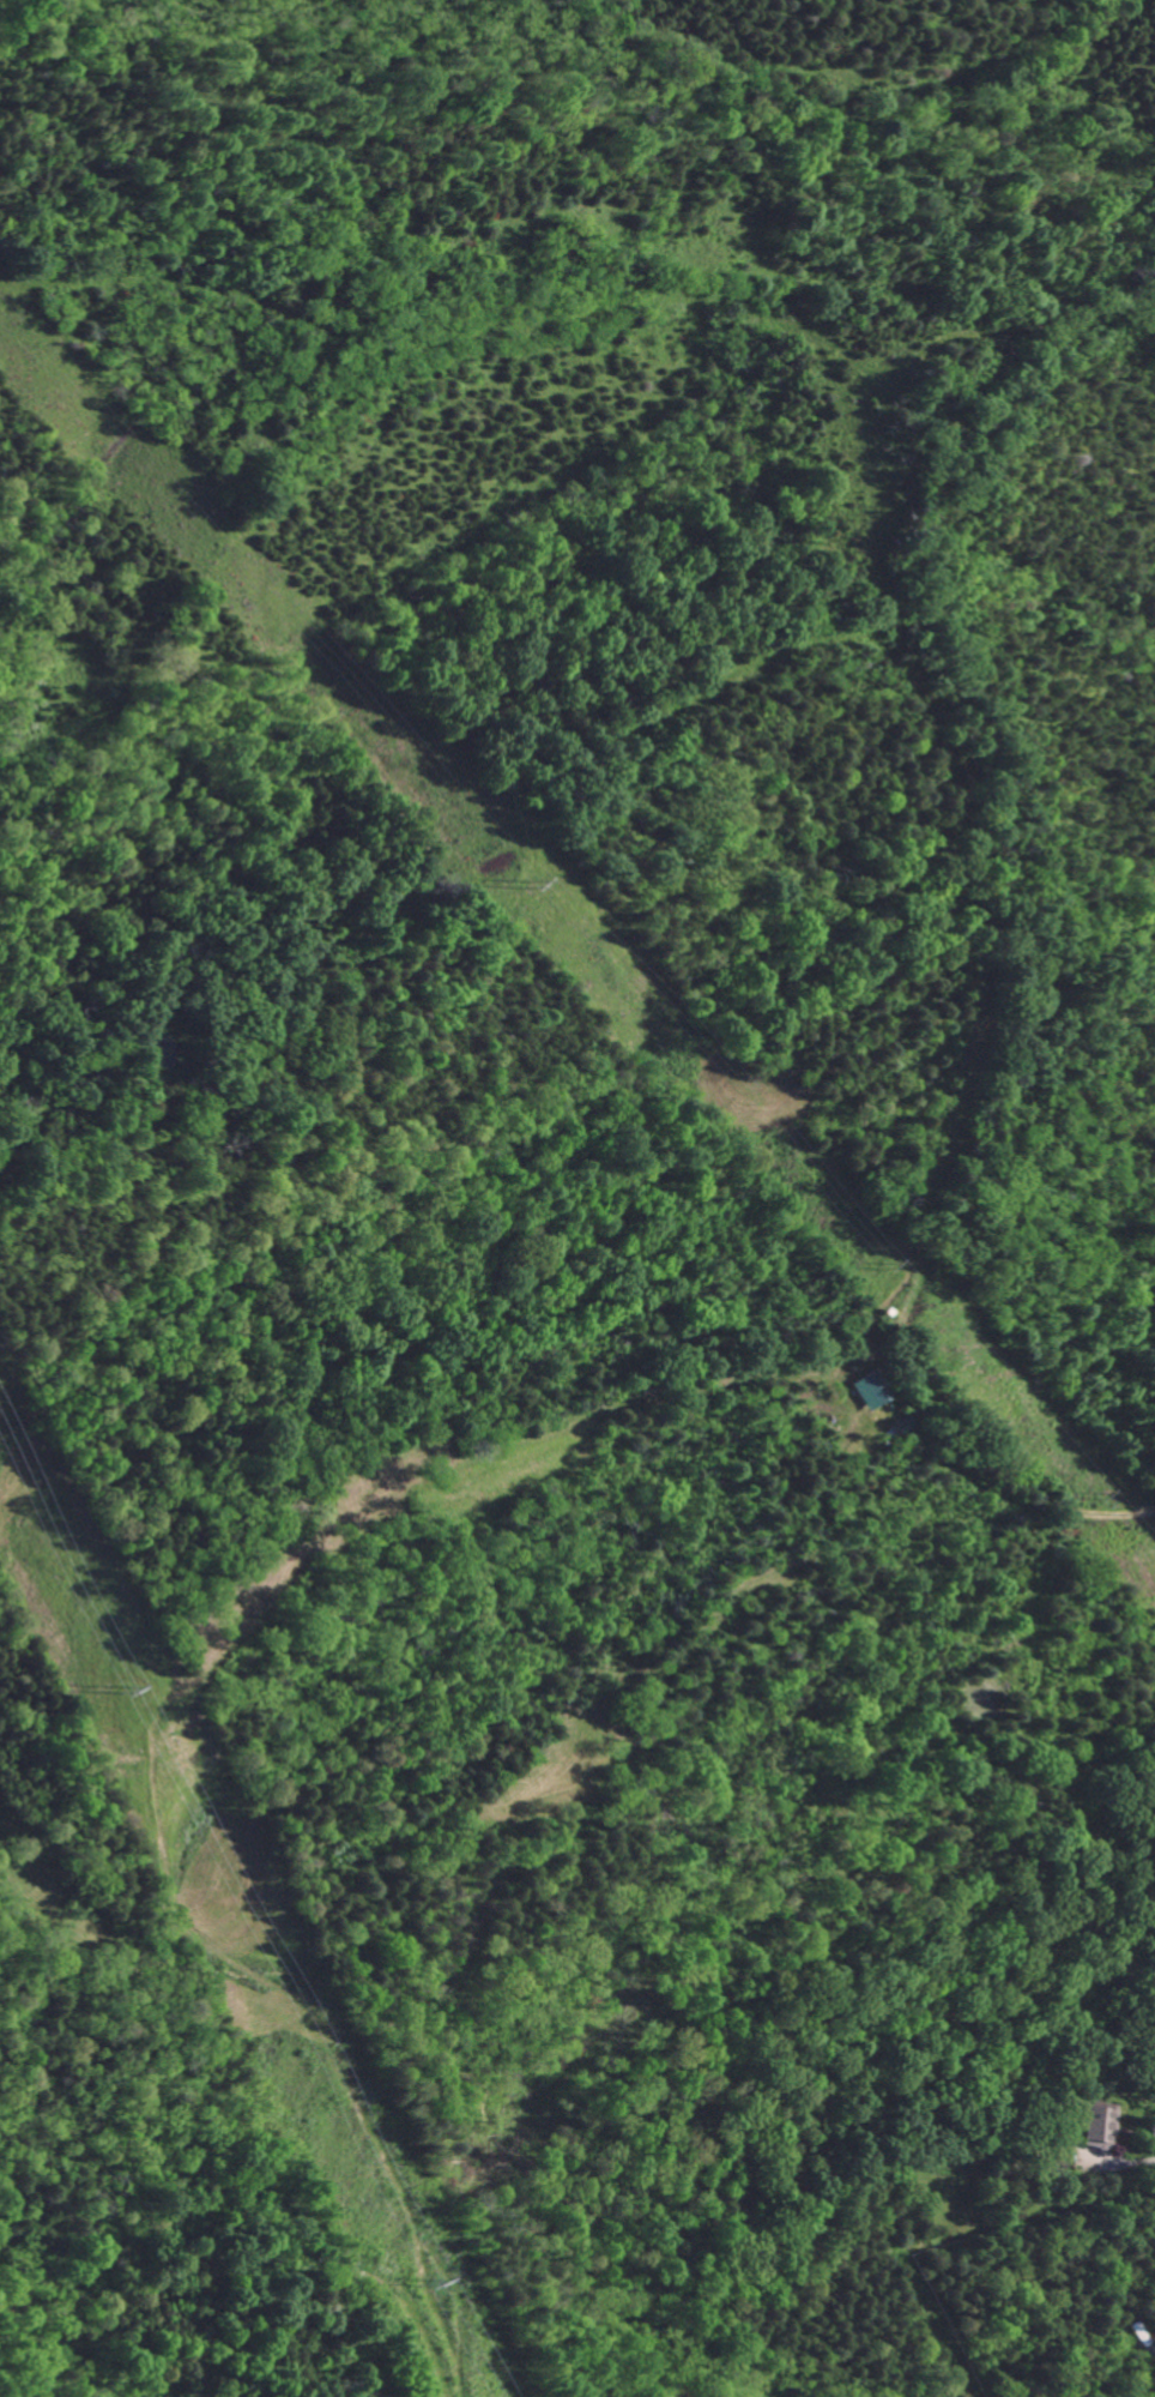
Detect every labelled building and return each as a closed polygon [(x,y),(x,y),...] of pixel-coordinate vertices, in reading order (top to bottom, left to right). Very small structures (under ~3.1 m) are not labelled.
[(862,1380),(880,1408),(894,1399),(877,1371),(862,1380)] [(1124,2105),(1091,2100),(1085,2142),(1119,2146),(1124,2105)]
